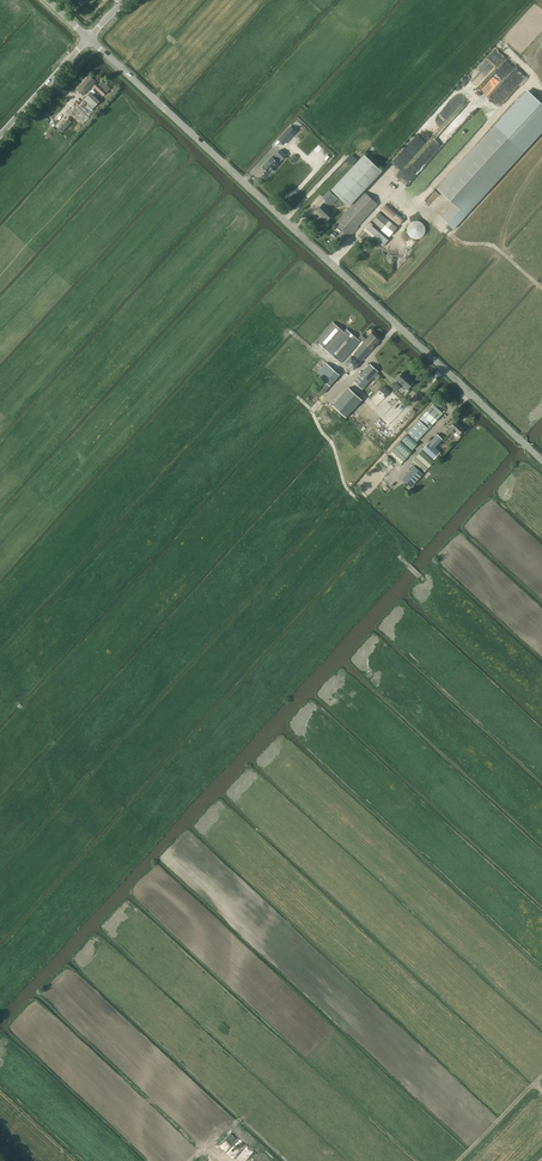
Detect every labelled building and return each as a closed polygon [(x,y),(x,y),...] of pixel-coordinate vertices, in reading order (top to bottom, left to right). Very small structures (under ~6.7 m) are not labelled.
[(96,81),(90,75),(78,88),(84,94),(96,81)] [(102,81),(99,84),(97,82),(94,86),(104,96),(111,88),(107,85),(105,83),(102,81)] [(458,102),(466,107),(470,100),(462,95),(462,94),(455,90),(453,94),(457,96),(457,97),(460,99),(458,102)] [(438,189),(454,203),(441,217),(454,229),(458,225),(469,212),(488,191),(523,151),(541,131),(541,103),(528,91),(495,127),(438,189)] [(100,101),(91,92),(84,99),(94,109),(100,101)] [(68,119),(59,129),(62,132),(71,122),(68,119)] [(421,130),(429,138),(439,128),(431,120),(421,130)] [(295,132),(290,127),(278,139),(284,144),(295,132)] [(282,160),(286,156),(280,150),(276,154),(273,158),(272,157),(263,167),(269,173),(279,163),(282,160)] [(382,171),(364,154),(332,189),(349,206),(382,171)] [(335,166),(342,171),(350,161),(342,155),(335,166)] [(321,174),(315,182),(323,188),(329,180),(321,174)] [(304,211),(321,193),(312,184),(295,203),(304,211)] [(323,197),(332,205),(338,199),(330,190),(323,197)] [(357,226),(378,204),(365,192),(336,224),(350,237),(358,227),(357,226)] [(316,212),(327,222),(335,214),(324,204),(316,212)] [(405,218),(387,204),(381,210),(400,225),(405,218)] [(380,213),(373,221),(382,229),(382,230),(389,236),(397,227),(380,213)] [(426,230),(426,228),(425,226),(424,224),(423,223),(422,222),(420,221),(418,221),(416,221),(415,221),(413,221),(411,222),(410,224),(409,225),(408,227),(408,228),(408,230),(408,232),(409,234),(409,235),(411,237),(412,238),(414,239),(415,239),(417,239),(419,239),(421,238),(422,237),(424,236),(425,235),(425,233),(426,232),(426,230)] [(371,222),(364,230),(374,238),(383,246),(389,240),(372,226),(373,224),(371,222)] [(364,230),(359,235),(362,238),(364,236),(371,242),(374,238),(364,230)] [(316,341),(328,351),(341,362),(360,340),(347,329),(344,332),(333,322),(316,341)] [(362,360),(380,340),(372,333),(367,339),(362,335),(360,337),(364,340),(363,342),(364,342),(354,353),(362,360)] [(346,363),(354,370),(360,363),(351,356),(346,363)] [(331,386),(340,375),(326,363),(317,374),(331,386)] [(377,373),(378,371),(370,364),(354,381),(363,389),(374,376),(377,373)] [(403,372),(397,379),(408,389),(414,382),(403,372)] [(346,417),(362,399),(349,387),(333,405),(338,410),(346,417)] [(423,415),(433,424),(441,415),(435,409),(436,408),(433,405),(423,415)] [(408,432),(417,441),(428,429),(419,420),(408,432)] [(456,432),(459,435),(465,429),(456,420),(450,426),(450,427),(448,430),(453,435),(456,432)] [(408,433),(402,440),(412,450),(419,443),(408,433)] [(430,442),(423,449),(434,459),(440,452),(435,447),(443,439),(438,434),(430,442)] [(395,447),(407,458),(413,451),(401,441),(395,447)] [(406,458),(395,448),(389,454),(401,464),(406,458)] [(425,472),(435,462),(422,450),(413,461),(425,472)] [(388,456),(383,461),(388,466),(393,461),(388,456)] [(411,487),(423,474),(414,465),(402,479),(411,487)]
